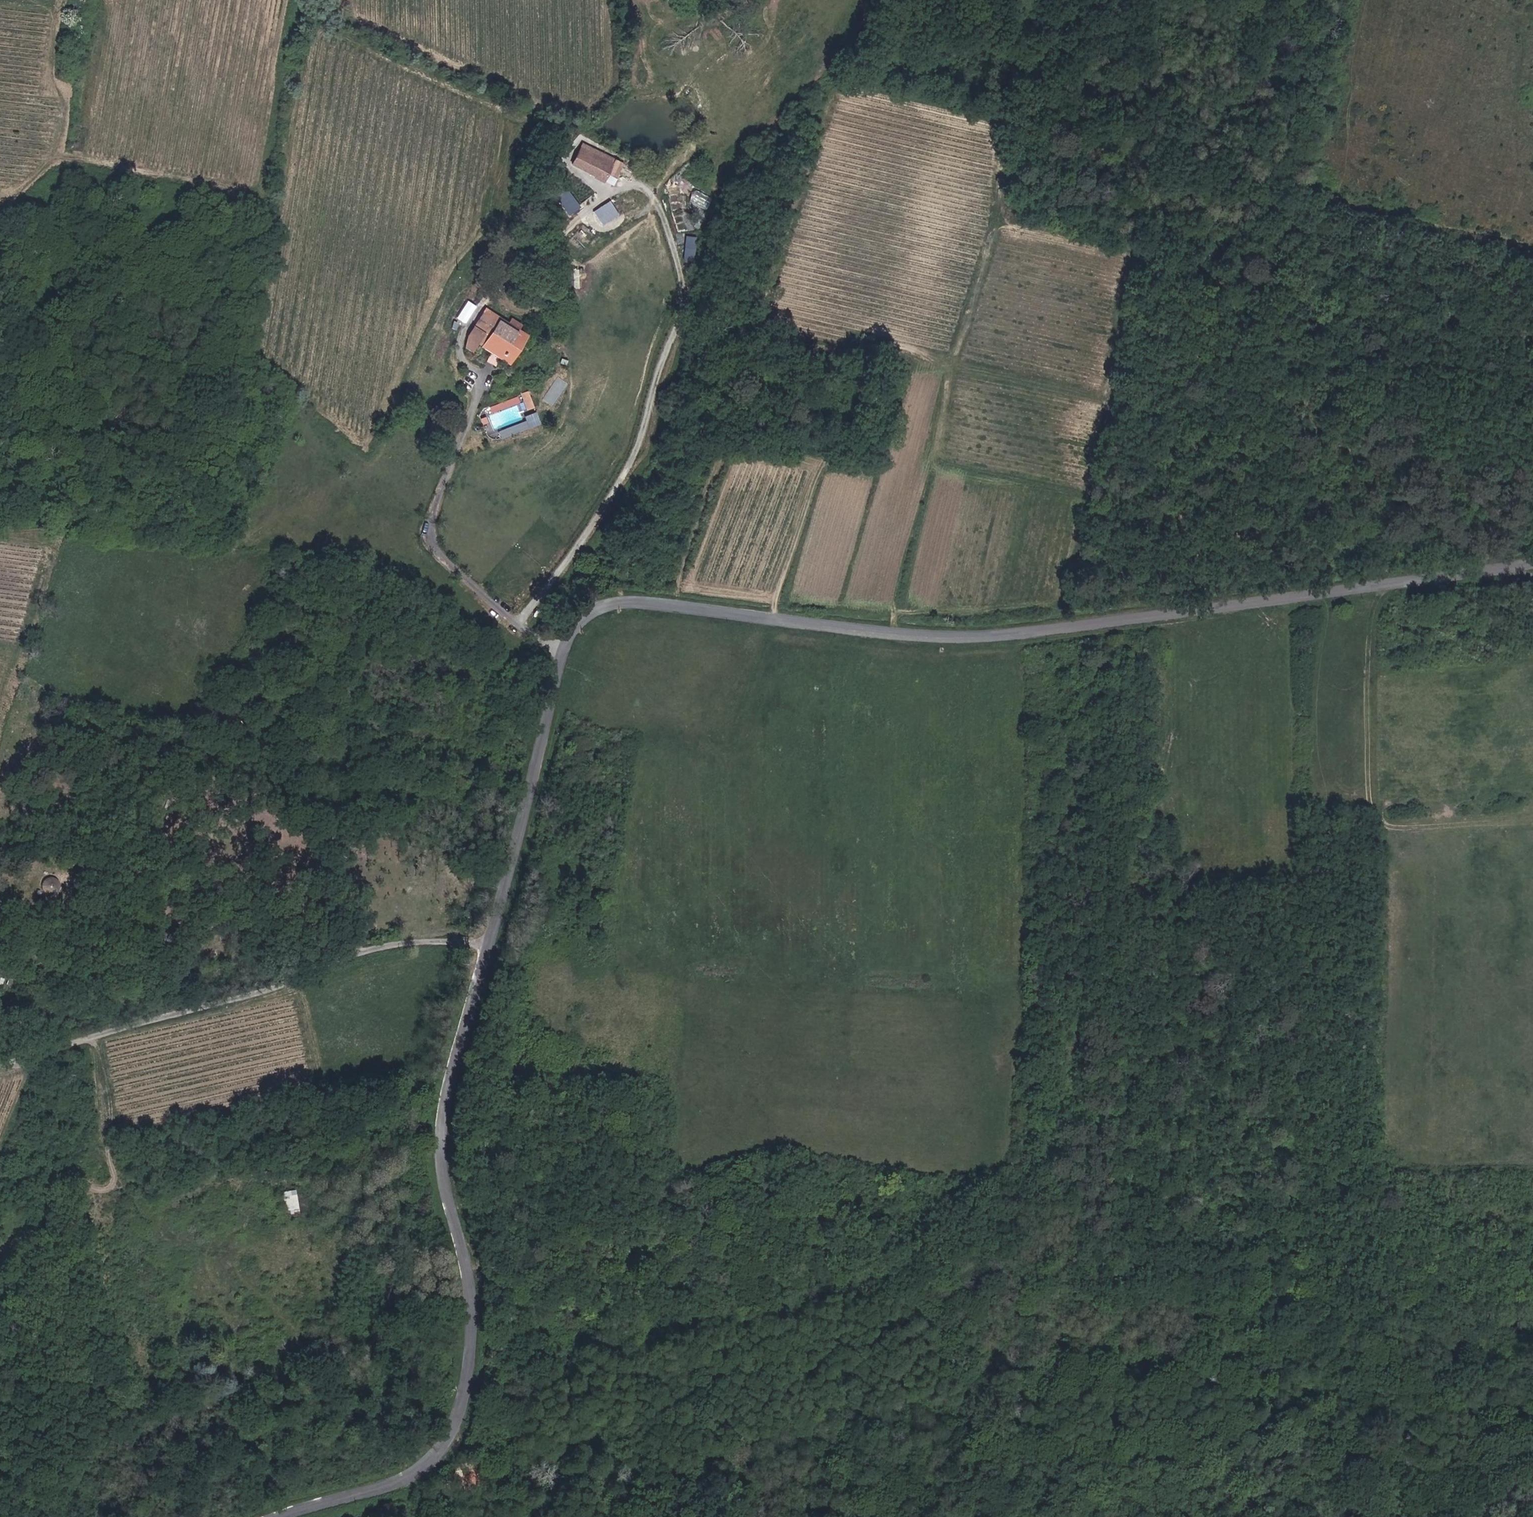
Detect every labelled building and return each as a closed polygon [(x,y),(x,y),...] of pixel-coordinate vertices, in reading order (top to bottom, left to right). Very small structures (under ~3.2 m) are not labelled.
[(598,149),(583,143),(575,163),(607,177),(610,171),(619,176),(625,162),(605,153),(608,146),(600,143),(598,149)] [(569,214),(580,205),(565,186),(553,195),(569,214)] [(690,200),(707,208),(712,197),(695,189),(690,200)] [(593,210),(603,224),(619,213),(610,199),(593,210)] [(568,267),(568,287),(578,287),(578,267),(568,267)] [(526,332),(486,308),(469,335),(509,360),(526,332)] [(868,354),(870,345),(861,343),(859,352),(868,354)] [(529,391),(522,393),(526,404),(533,401),(529,391)] [(520,396),(488,406),(498,436),(529,427),(520,396)] [(523,414),(527,427),(541,423),(537,410),(523,414)] [(285,1218),(299,1216),(295,1192),(282,1194),(285,1218)]
